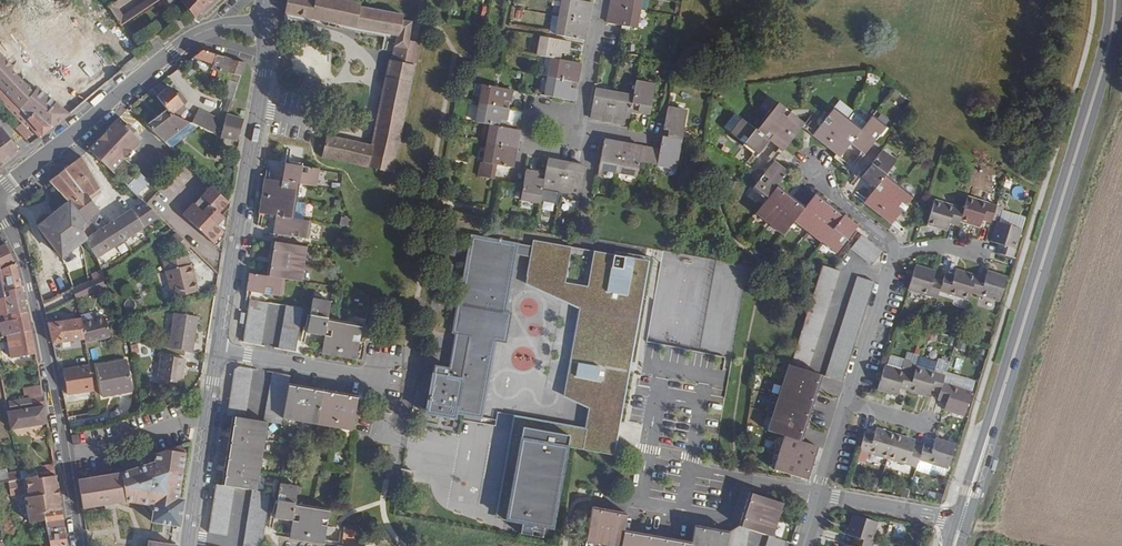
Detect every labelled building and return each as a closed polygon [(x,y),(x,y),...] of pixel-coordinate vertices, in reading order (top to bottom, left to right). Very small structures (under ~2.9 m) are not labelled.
[(108,5),(121,26),(122,25),(159,0),(144,0),(125,13),(121,7),(132,0),(116,0),(108,5)] [(209,0),(182,0),(181,1),(195,17),(212,2),(209,0)] [(326,138),(322,158),(393,172),(415,66),(404,63),(412,23),(402,21),(403,15),(360,7),(361,3),(345,0),(288,0),(285,14),(397,36),(397,40),(393,61),(390,60),(372,146),(326,138)] [(559,17),(556,34),(556,35),(585,40),(592,3),(577,0),(562,0),(559,17)] [(608,23),(637,28),(641,0),(612,0),(608,23)] [(397,36),(285,14),(285,18),(397,40),(397,36)] [(556,34),(559,17),(553,15),(549,33),(556,34)] [(571,81),(577,83),(581,64),(561,59),(562,53),(568,54),(570,42),(541,37),(538,55),(545,57),(552,58),(549,77),(546,91),(545,96),(574,101),(576,90),(569,89),(571,81)] [(121,69),(100,38),(87,49),(108,80),(121,69)] [(233,100),(241,76),(245,63),(213,53),(203,50),(194,57),(214,63),(213,68),(228,73),(221,96),(229,99),(233,100)] [(69,113),(37,88),(34,93),(11,69),(13,67),(0,54),(0,87),(29,118),(35,111),(52,127),(69,113)] [(552,58),(545,57),(542,76),(544,76),(549,77),(552,58)] [(639,106),(638,112),(650,114),(655,85),(636,81),(634,96),(596,89),(590,118),(602,120),(603,113),(610,114),(616,115),(615,122),(628,125),(631,110),(632,105),(639,106)] [(504,101),(510,102),(513,90),(484,85),(477,122),(491,125),(484,162),(482,162),(479,177),(494,180),(498,165),(500,165),(513,168),(518,142),(520,130),(506,128),(507,122),(509,109),(503,107),(504,101)] [(168,109),(174,113),(185,105),(170,86),(158,95),(168,109)] [(35,111),(29,118),(0,87),(0,97),(27,125),(31,120),(38,127),(36,128),(42,135),(52,127),(35,111)] [(228,114),(233,100),(229,99),(225,113),(227,114),(228,114)] [(741,118),(731,132),(752,150),(758,154),(769,140),(783,151),(804,123),(777,101),(755,129),(741,118)] [(839,101),(834,108),(847,118),(852,111),(839,101)] [(660,150),(604,140),(599,169),(636,175),(639,161),(676,167),(687,111),(668,107),(663,130),(668,131),(667,137),(662,136),(660,150)] [(847,118),(834,108),(813,136),(840,157),(851,143),(865,154),(876,140),(886,127),(872,116),(861,130),(847,118)] [(168,109),(148,124),(165,142),(166,142),(190,122),(174,113),(168,109)] [(197,126),(213,134),(220,119),(199,109),(192,123),(197,126)] [(244,119),(228,114),(227,114),(221,137),(240,141),(244,119)] [(122,117),(118,120),(125,126),(128,123),(122,117)] [(118,120),(90,151),(105,164),(113,172),(142,142),(139,139),(142,136),(128,123),(125,126),(118,120)] [(197,126),(192,123),(190,122),(166,142),(171,147),(197,126)] [(23,125),(17,130),(26,140),(32,135),(23,125)] [(0,127),(0,168),(21,152),(1,127),(0,127)] [(896,162),(882,151),(874,161),(860,178),(875,189),(864,202),(891,224),(913,197),(885,175),(896,162)] [(82,157),(50,182),(69,201),(71,200),(83,190),(89,196),(100,188),(82,157)] [(580,194),(581,194),(586,166),(548,159),(546,174),(544,181),(539,180),(540,173),(527,170),(521,199),(540,203),(543,188),(569,193),(567,200),(579,202),(580,194)] [(788,172),(774,161),(772,165),(770,167),(763,175),(754,186),(768,198),(756,213),(783,235),(794,221),(836,254),(857,226),(816,194),(805,207),(777,186),(784,177),(788,172)] [(316,187),(319,169),(286,164),(283,182),(265,179),(259,213),(277,216),(274,234),(305,239),(309,222),(291,218),(297,184),(316,187)] [(137,172),(127,187),(141,196),(150,180),(137,172)] [(220,212),(229,202),(212,185),(202,196),(210,203),(203,210),(195,203),(194,202),(183,214),(213,243),(224,231),(218,224),(225,217),(223,214),(220,212)] [(83,190),(71,200),(87,221),(89,219),(100,210),(89,196),(83,190)] [(202,196),(195,203),(203,210),(210,203),(202,196)] [(935,199),(928,224),(947,231),(950,223),(959,226),(960,221),(979,227),(982,220),(991,223),(992,220),(995,209),(996,205),(969,196),(964,208),(935,199)] [(63,258),(87,239),(94,235),(98,232),(89,219),(87,221),(71,200),(69,201),(38,225),(63,258)] [(112,223),(124,241),(160,217),(146,204),(144,202),(130,211),(112,223)] [(229,207),(230,203),(229,202),(220,212),(223,214),(229,207)] [(997,221),(999,222),(1003,211),(995,209),(992,220),(997,221)] [(1004,224),(1022,229),(1025,219),(1007,213),(1004,224)] [(999,222),(997,221),(991,241),(999,243),(996,253),(1013,258),(1022,229),(1004,224),(999,222)] [(98,232),(111,248),(124,241),(112,223),(98,232)] [(225,237),(225,232),(224,231),(213,243),(216,246),(225,237)] [(87,239),(97,257),(111,248),(98,232),(94,235),(87,239)] [(182,253),(190,245),(177,233),(169,241),(182,253)] [(861,235),(850,250),(872,265),(883,252),(861,235)] [(433,375),(426,414),(456,419),(457,413),(482,418),(496,342),(507,343),(512,312),(507,312),(519,245),(472,236),(459,303),(458,303),(452,334),(456,335),(450,367),(435,364),(433,375)] [(650,261),(534,241),(526,284),(580,309),(564,397),(589,408),(586,428),(515,415),(497,519),(506,521),(553,529),(567,447),(615,455),(650,261)] [(251,274),(248,292),(279,296),(282,279),(301,282),(307,247),(273,242),(268,277),(251,274)] [(0,246),(0,269),(0,270),(14,264),(4,244),(0,246)] [(64,258),(68,267),(84,260),(80,251),(64,258)] [(165,261),(174,298),(199,291),(192,264),(190,265),(188,255),(165,261)] [(14,264),(0,270),(4,291),(22,288),(18,272),(14,264)] [(784,437),(774,469),(807,480),(818,447),(801,441),(822,375),(808,371),(840,270),(823,265),(819,278),(792,362),(791,366),(789,365),(768,431),(784,437)] [(916,265),(909,289),(937,298),(940,290),(969,299),(971,293),(1000,302),(1008,276),(987,270),(985,279),(956,270),(954,277),(944,275),(942,282),(933,280),(936,271),(916,265)] [(101,270),(91,274),(93,280),(72,287),(76,299),(107,288),(101,270)] [(857,277),(825,376),(842,382),(874,282),(857,277)] [(4,301),(7,314),(10,313),(27,309),(22,288),(4,291),(4,301)] [(356,360),(360,337),(362,326),(328,320),(331,303),(314,299),(308,333),(325,336),(322,353),(356,360)] [(269,303),(251,300),(244,342),(262,345),(269,303)] [(304,309),(286,306),(279,349),(296,351),(304,309)] [(1,327),(3,336),(7,335),(31,330),(27,309),(10,313),(12,325),(1,327)] [(169,348),(193,352),(199,316),(175,313),(169,348)] [(54,344),(85,338),(83,327),(82,322),(81,318),(56,322),(54,316),(47,317),(48,323),(54,344)] [(86,344),(111,338),(107,322),(105,317),(82,322),(83,327),(85,338),(86,344)] [(31,330),(7,335),(11,358),(36,353),(31,330)] [(365,338),(360,337),(356,360),(361,361),(365,340),(365,338)] [(162,355),(158,380),(182,383),(186,359),(162,355)] [(902,370),(914,374),(916,366),(909,360),(905,359),(902,370)] [(98,366),(103,396),(133,390),(128,361),(98,366)] [(90,364),(63,369),(68,395),(95,390),(90,364)] [(902,370),(899,369),(885,366),(878,389),(897,395),(900,388),(929,396),(931,389),(940,392),(938,400),(948,402),(945,410),(964,416),(972,391),(943,383),(945,376),(916,366),(914,374),(902,370)] [(209,533),(227,536),(234,487),(253,490),(244,545),(262,545),(271,493),(257,491),(268,423),(282,425),(283,418),(352,430),(358,397),(289,384),(290,375),(272,372),(264,422),(245,419),(254,369),(239,367),(235,370),(227,416),(233,417),(222,485),(217,484),(209,533)] [(9,402),(11,411),(33,407),(31,398),(43,397),(42,386),(27,389),(29,399),(9,402)] [(31,398),(33,407),(45,406),(43,397),(31,398)] [(7,411),(11,429),(47,423),(45,406),(33,407),(11,411),(7,411)] [(865,433),(860,450),(917,468),(919,460),(948,469),(956,444),(936,437),(933,445),(925,443),(922,450),(913,447),(915,440),(876,428),(874,435),(865,433)] [(79,434),(72,436),(73,445),(81,443),(79,434)] [(187,450),(184,443),(157,453),(156,459),(118,471),(111,472),(78,477),(82,503),(124,498),(147,501),(154,510),(152,519),(179,524),(183,497),(178,497),(181,480),(182,480),(187,450)] [(38,480),(56,477),(53,459),(39,462),(39,466),(36,466),(37,476),(38,480)] [(9,482),(18,480),(16,470),(8,472),(7,468),(0,469),(0,484),(9,482)] [(402,470),(400,482),(411,484),(413,472),(402,470)] [(30,522),(45,520),(44,512),(38,480),(37,476),(21,479),(18,480),(9,482),(11,496),(24,494),(30,522)] [(44,512),(61,509),(56,477),(38,480),(44,512)] [(281,484),(275,518),(293,521),(290,538),(325,543),(329,514),(330,510),(295,504),(298,487),(281,484)] [(586,542),(612,545),(745,545),(748,529),(769,535),(765,545),(784,545),(786,541),(772,537),(783,503),(750,493),(739,525),(729,532),(695,526),(692,543),(624,530),(627,513),(592,507),(589,524),(586,542)] [(47,530),(64,527),(61,509),(44,512),(45,520),(47,530)] [(577,510),(575,522),(585,523),(587,512),(577,510)] [(878,523),(853,515),(846,534),(853,536),(850,545),(844,543),(843,545),(870,545),(878,523)] [(67,545),(64,527),(47,530),(50,545),(58,545),(67,545)]
